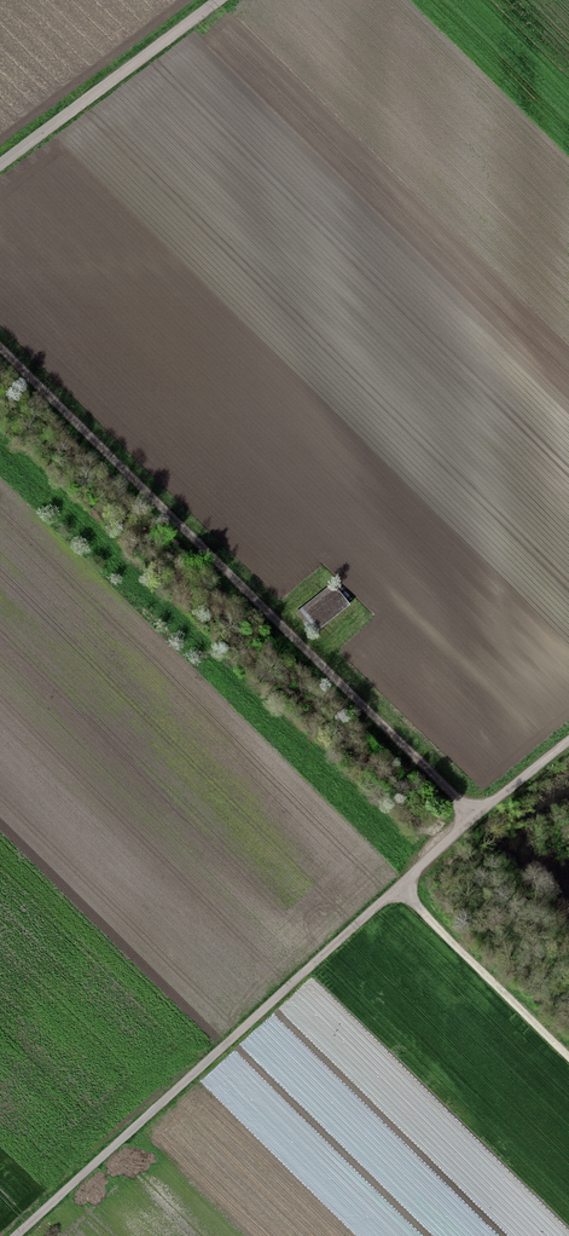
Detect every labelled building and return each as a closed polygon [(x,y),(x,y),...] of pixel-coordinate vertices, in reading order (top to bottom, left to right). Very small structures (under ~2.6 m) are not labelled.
[(308,613),(320,628),(349,604),(337,590),(308,613)]
